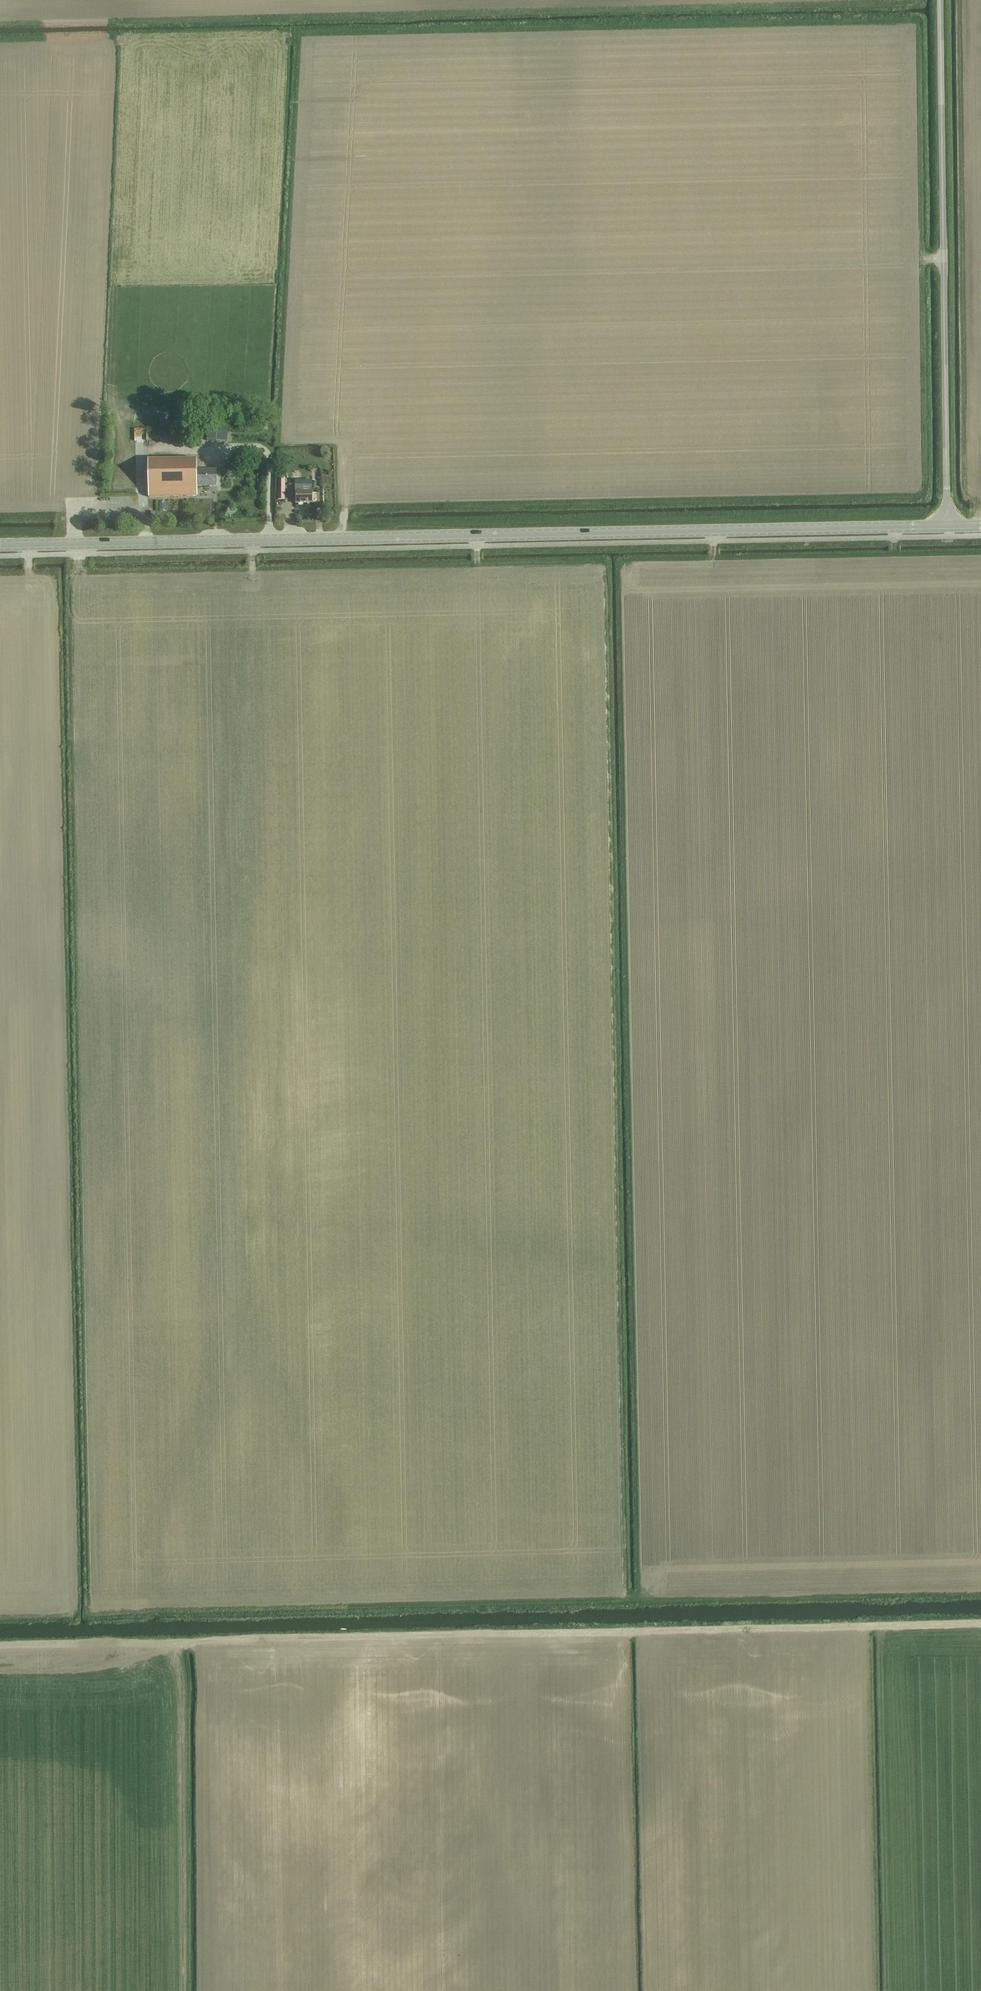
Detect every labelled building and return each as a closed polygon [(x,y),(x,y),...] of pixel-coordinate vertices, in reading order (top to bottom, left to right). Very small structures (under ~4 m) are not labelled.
[(168,414),(159,414),(159,427),(168,428),(168,414)] [(208,422),(207,439),(227,441),(228,422),(208,422)] [(197,460),(155,460),(155,495),(198,496),(198,487),(216,486),(216,470),(197,470),(197,460)] [(233,462),(226,462),(226,470),(234,470),(233,462)] [(312,484),(302,484),(297,485),(297,491),(296,491),(296,504),(313,503),(312,484)]
